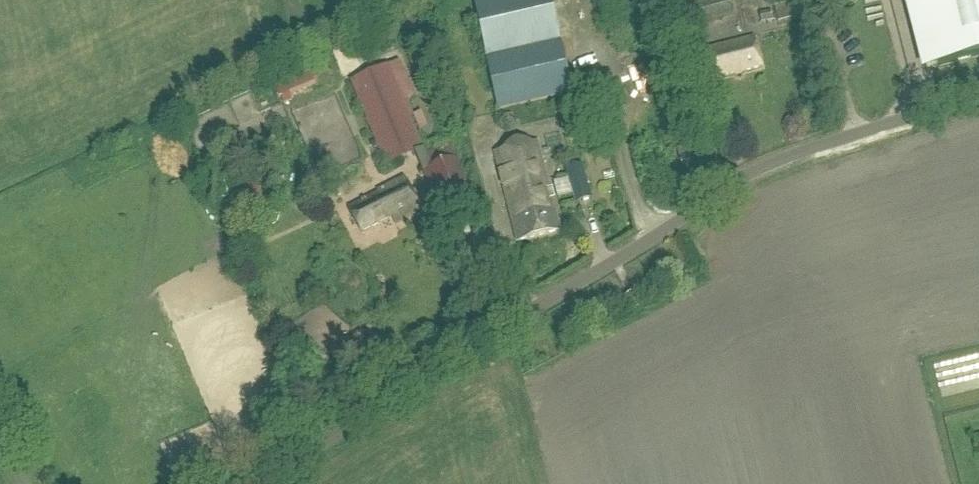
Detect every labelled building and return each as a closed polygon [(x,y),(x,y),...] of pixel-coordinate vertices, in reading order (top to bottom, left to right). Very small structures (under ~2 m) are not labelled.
[(574,94),(552,0),(474,0),(498,112),(574,94)] [(699,27),(733,18),(728,0),(720,0),(694,8),(699,27)] [(938,68),(978,58),(978,0),(920,0),(938,68)] [(774,8),(778,24),(794,20),(789,3),(774,8)] [(759,16),(762,24),(774,21),(771,13),(759,16)] [(712,82),(762,69),(755,40),(705,53),(712,82)] [(385,168),(414,157),(435,209),(471,194),(450,144),(428,153),(392,64),(349,81),(385,168)] [(274,80),(282,102),(320,87),(311,65),(274,80)] [(517,242),(559,231),(538,145),(495,156),(517,242)] [(679,152),(683,165),(692,162),(688,149),(679,152)] [(565,170),(575,205),(593,198),(581,165),(565,170)] [(396,226),(421,212),(403,181),(346,214),(360,238),(392,220),(396,226)] [(231,186),(221,188),(226,208),(235,206),(231,186)]
